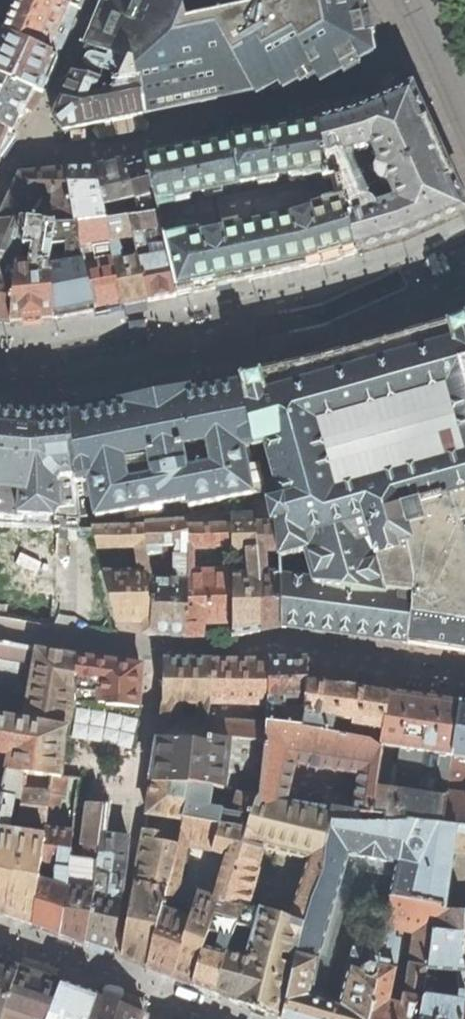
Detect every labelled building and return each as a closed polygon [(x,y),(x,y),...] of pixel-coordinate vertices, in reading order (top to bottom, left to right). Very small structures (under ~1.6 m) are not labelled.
[(78,9),(53,0),(20,0),(17,6),(5,33),(49,53),(56,38),(65,41),(69,31),(78,9)] [(78,9),(81,10),(85,0),(53,0),(78,9)] [(75,70),(121,80),(120,84),(141,82),(146,114),(253,93),(255,94),(261,90),(264,93),(271,90),(274,93),(289,84),(291,88),(306,80),(309,83),(316,79),(318,82),(326,78),(328,82),(343,73),(345,76),(361,66),(360,63),(375,54),(371,35),(375,34),(371,14),(367,15),(364,0),(104,0),(75,70)] [(49,53),(5,33),(0,43),(0,44),(0,77),(13,83),(43,94),(48,83),(56,64),(58,58),(49,53)] [(101,124),(146,114),(141,82),(120,84),(111,89),(108,98),(99,94),(103,82),(73,76),(65,96),(55,120),(64,131),(101,124)] [(43,94),(13,83),(0,77),(0,128),(16,135),(29,115),(43,94)] [(356,253),(400,240),(405,238),(464,212),(464,208),(439,149),(411,88),(359,112),(356,114),(318,123),(327,178),(338,178),(356,253)] [(319,264),(356,253),(338,178),(327,178),(318,123),(266,132),(244,135),(186,147),(164,152),(144,157),(155,193),(157,204),(159,213),(163,235),(168,258),(177,295),(206,289),(304,268),(319,264)] [(16,135),(0,128),(0,158),(16,135)] [(135,159),(124,161),(136,197),(140,217),(159,213),(157,204),(149,206),(147,195),(155,193),(144,157),(135,159)] [(110,165),(98,168),(104,207),(106,222),(130,219),(140,217),(136,197),(124,161),(110,165)] [(81,168),(67,169),(74,225),(96,223),(93,208),(104,207),(98,168),(81,168)] [(20,174),(12,191),(0,216),(0,221),(14,222),(29,223),(56,225),(74,225),(67,169),(20,174)] [(149,206),(157,204),(155,193),(147,195),(149,206)] [(96,223),(106,222),(104,207),(93,208),(96,223)] [(162,298),(177,295),(168,258),(156,260),(149,262),(144,238),(157,236),(163,235),(159,213),(140,217),(130,219),(135,239),(148,300),(162,298)] [(136,303),(148,300),(135,239),(130,219),(106,222),(113,258),(124,305),(136,303)] [(2,252),(14,222),(0,221),(0,253),(2,252)] [(13,323),(16,279),(4,277),(9,255),(20,258),(24,248),(26,244),(29,223),(14,222),(2,252),(0,253),(0,322),(13,323)] [(112,307),(124,305),(113,258),(106,222),(96,223),(80,225),(80,242),(86,267),(92,288),(97,310),(112,307)] [(35,321),(53,319),(52,277),(51,277),(48,275),(48,264),(50,263),(56,225),(29,223),(26,244),(30,244),(29,248),(24,248),(20,258),(17,266),(16,279),(13,323),(35,321)] [(75,315),(97,310),(92,288),(86,267),(80,242),(80,225),(74,225),(56,225),(50,263),(51,277),(52,277),(53,319),(75,315)] [(159,248),(157,236),(144,238),(149,262),(156,260),(153,257),(152,252),(155,248),(159,248)] [(4,277),(16,279),(17,266),(20,258),(9,255),(4,277)] [(464,319),(463,318),(459,321),(453,324),(446,325),(446,327),(324,362),(303,367),(239,380),(254,449),(271,524),(277,524),(279,553),(280,559),(305,552),(312,580),(279,576),(281,629),(293,630),(303,631),(322,633),(374,640),(407,645),(436,649),(464,653),(464,319)] [(97,516),(187,500),(189,506),(252,495),(243,450),(254,449),(239,380),(150,397),(69,412),(76,482),(90,479),(97,516)] [(58,529),(79,530),(76,482),(69,412),(31,416),(0,413),(0,525),(58,529)] [(248,635),(260,633),(259,582),(257,524),(232,525),(233,547),(233,552),(248,552),(248,575),(234,576),(234,623),(233,638),(248,635)] [(270,631),(281,629),(279,576),(279,573),(267,574),(267,554),(279,553),(277,524),(271,524),(257,524),(259,582),(260,633),(270,631)] [(202,625),(234,623),(234,576),(196,578),(198,572),(199,554),(198,548),(233,547),(232,525),(187,526),(187,577),(185,625),(185,638),(194,638),(202,638),(202,625)] [(169,637),(185,638),(185,625),(187,577),(187,526),(144,529),(145,547),(151,578),(152,583),(150,621),(150,635),(169,637)] [(96,549),(134,548),(140,578),(106,578),(116,619),(132,620),(150,621),(152,583),(151,578),(145,547),(144,529),(92,529),(96,549)] [(8,772),(27,774),(27,775),(50,777),(61,778),(63,743),(62,743),(65,730),(67,731),(74,702),(73,702),(76,657),(56,653),(0,643),(0,655),(9,657),(18,669),(11,705),(0,703),(0,817),(8,772)] [(112,662),(76,657),(73,702),(74,702),(109,705),(109,704),(139,707),(140,684),(141,668),(140,666),(112,662)] [(189,661),(165,660),(164,701),(161,719),(159,739),(207,744),(207,738),(209,720),(211,703),(213,661),(189,661)] [(307,660),(271,662),(268,704),(267,704),(266,725),(303,729),(305,710),(286,711),(285,700),(306,699),(306,681),(307,669),(307,660)] [(248,662),(213,661),(211,703),(267,704),(268,704),(271,662),(248,662)] [(327,684),(306,681),(306,699),(305,710),(303,729),(326,733),(328,719),(353,723),(352,727),(383,732),(389,693),(327,684)] [(443,825),(453,756),(417,751),(425,698),(389,693),(383,732),(381,744),(401,747),(396,791),(377,788),(372,824),(407,824),(407,820),(443,825)] [(417,751),(453,756),(461,704),(441,701),(425,698),(417,751)] [(461,704),(453,756),(443,825),(464,829),(464,704),(461,704)] [(266,725),(209,720),(207,738),(266,744),(266,725)] [(254,930),(245,958),(227,954),(215,995),(252,1010),(275,1018),(282,1018),(303,929),(317,888),(326,868),(332,824),(360,825),(372,824),(377,788),(382,751),(368,742),(336,735),(326,733),(303,729),(266,725),(266,744),(259,798),(236,794),(232,805),(254,809),(252,816),(209,809),(213,789),(189,786),(182,820),(221,826),(247,830),(225,904),(241,908),(237,923),(236,926),(254,930)] [(213,789),(236,794),(259,798),(266,744),(207,738),(207,744),(159,739),(156,756),(152,783),(189,786),(213,789)] [(5,917),(16,839),(17,833),(8,832),(15,801),(22,802),(24,802),(25,792),(27,775),(27,774),(8,772),(0,817),(0,915),(5,917)] [(78,780),(61,778),(50,777),(49,794),(46,824),(58,826),(61,802),(76,804),(78,780)] [(150,796),(147,814),(182,820),(189,786),(152,783),(150,796)] [(46,825),(46,824),(49,794),(25,792),(24,802),(22,802),(20,822),(46,825)] [(72,940),(85,944),(97,865),(98,865),(102,835),(105,807),(96,806),(88,805),(80,866),(69,863),(66,885),(67,885),(59,935),(59,936),(72,940)] [(161,973),(174,978),(189,918),(174,914),(188,850),(211,854),(213,851),(221,826),(182,820),(178,843),(162,911),(148,968),(161,973)] [(372,1007),(380,958),(354,952),(339,1005),(310,997),(318,962),(348,855),(397,864),(390,897),(391,897),(444,909),(464,911),(464,829),(443,825),(407,820),(407,824),(372,824),(360,825),(332,824),(326,868),(317,888),(303,929),(282,1018),(370,1018),(372,1007)] [(182,982),(194,987),(205,950),(210,933),(215,917),(237,923),(241,908),(225,904),(247,830),(221,826),(213,851),(226,855),(211,898),(198,895),(189,918),(174,978),(182,982)] [(44,845),(40,867),(40,868),(32,926),(46,930),(59,935),(67,885),(66,885),(69,863),(72,833),(45,829),(44,838),(44,845)] [(134,962),(148,968),(162,911),(178,843),(165,841),(165,834),(144,830),(122,957),(134,962)] [(99,949),(112,953),(120,904),(125,873),(129,840),(102,835),(98,865),(97,865),(85,944),(99,949)] [(16,920),(32,926),(40,868),(40,867),(44,845),(44,838),(40,837),(39,843),(16,839),(5,917),(16,920)] [(372,1007),(370,1018),(420,1018),(428,970),(433,931),(464,934),(464,911),(444,909),(391,897),(384,931),(380,958),(372,1007)] [(204,990),(215,995),(227,954),(236,926),(237,923),(215,917),(210,933),(221,937),(216,953),(205,950),(194,987),(204,990)] [(428,970),(420,1018),(463,1018),(464,1002),(464,934),(433,931),(428,970)] [(19,969),(5,964),(0,962),(0,1018),(3,1018),(19,969)] [(62,984),(38,975),(19,969),(3,1018),(49,1018),(62,984)] [(62,984),(49,1018),(90,1018),(98,997),(80,990),(62,984)] [(143,1014),(111,1001),(98,997),(90,1018),(141,1018),(143,1014)]
